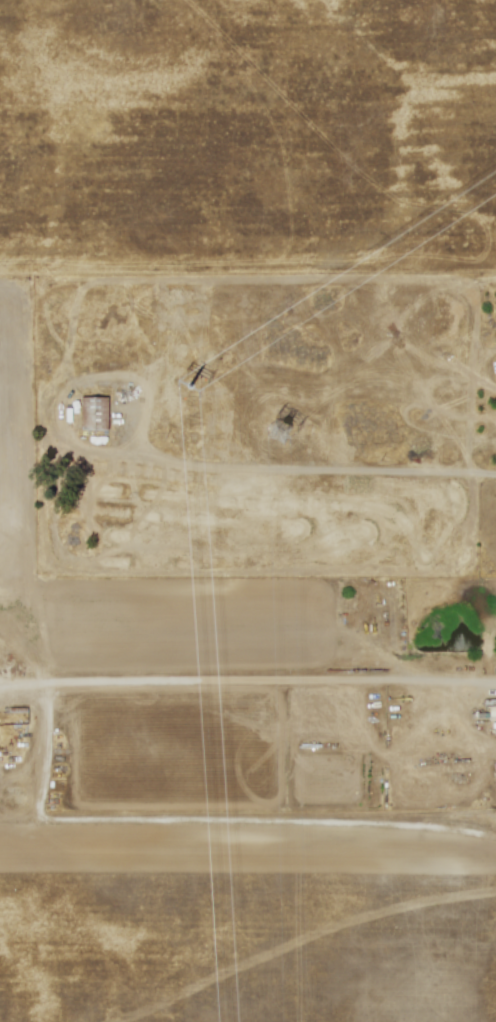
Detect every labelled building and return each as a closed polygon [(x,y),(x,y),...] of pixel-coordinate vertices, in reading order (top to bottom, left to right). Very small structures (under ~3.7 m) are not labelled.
[(80,397),(81,430),(107,430),(106,397),(80,397)] [(495,721),(495,705),(488,705),(488,721),(495,721)]
